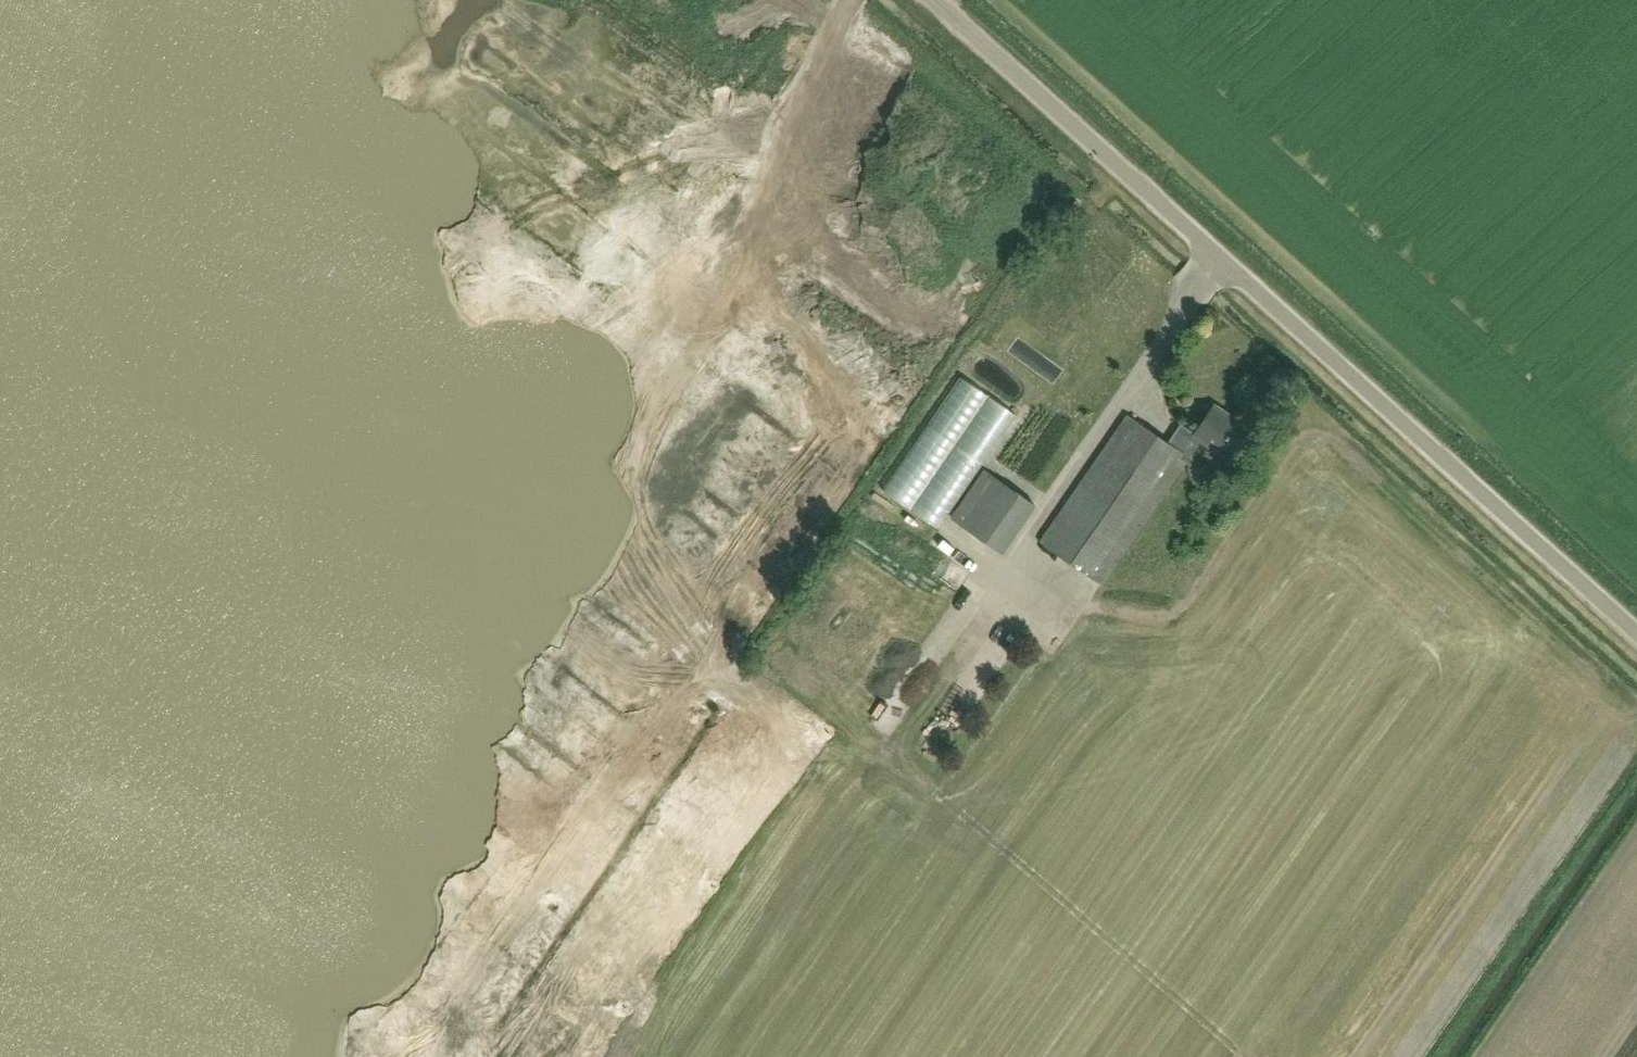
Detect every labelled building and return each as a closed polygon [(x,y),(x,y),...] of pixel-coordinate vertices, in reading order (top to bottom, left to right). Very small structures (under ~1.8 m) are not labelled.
[(1168,443),(1128,416),(1041,542),(1102,584),(1129,545),(1135,537),(1186,463),(1190,466),(1206,442),(1234,461),(1253,433),(1215,407),(1197,434),(1182,424),(1168,443)] [(1006,485),(987,471),(953,520),(973,533),(1006,485)]
